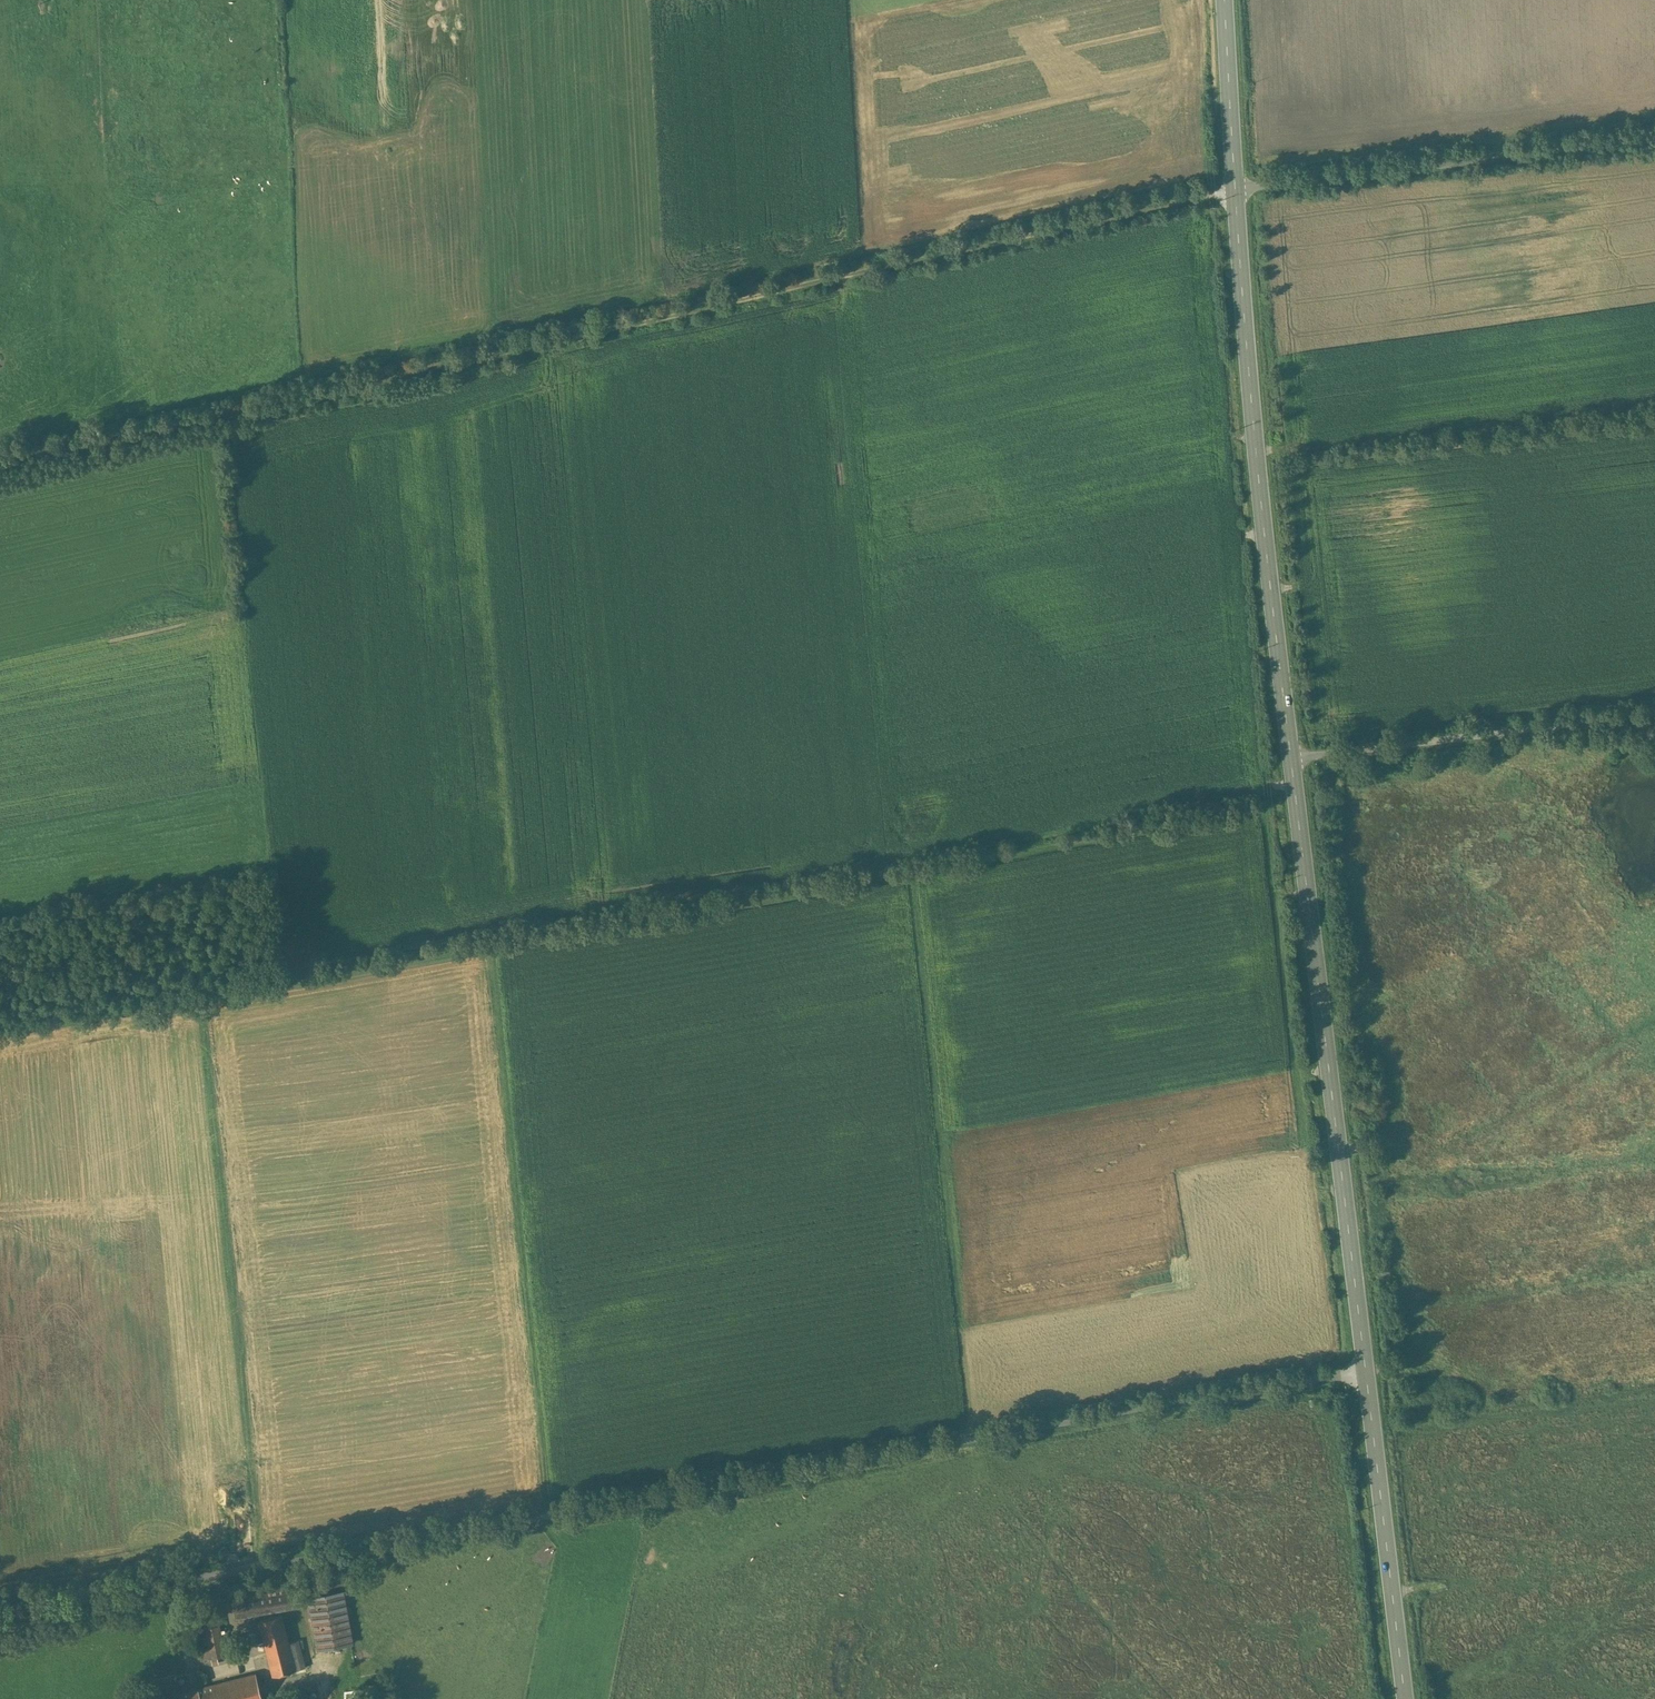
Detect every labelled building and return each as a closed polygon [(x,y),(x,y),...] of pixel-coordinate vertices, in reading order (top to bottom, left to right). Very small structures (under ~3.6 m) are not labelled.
[(299,1586),(231,1598),(234,1618),(303,1606),(299,1586)] [(342,1591),(308,1597),(318,1649),(352,1643),(342,1591)] [(216,1604),(194,1608),(204,1659),(226,1655),(216,1604)] [(281,1616),(259,1621),(273,1675),(305,1667),(298,1640),(288,1642),(281,1616)] [(178,1693),(180,1698),(262,1698),(256,1674),(178,1693)]
